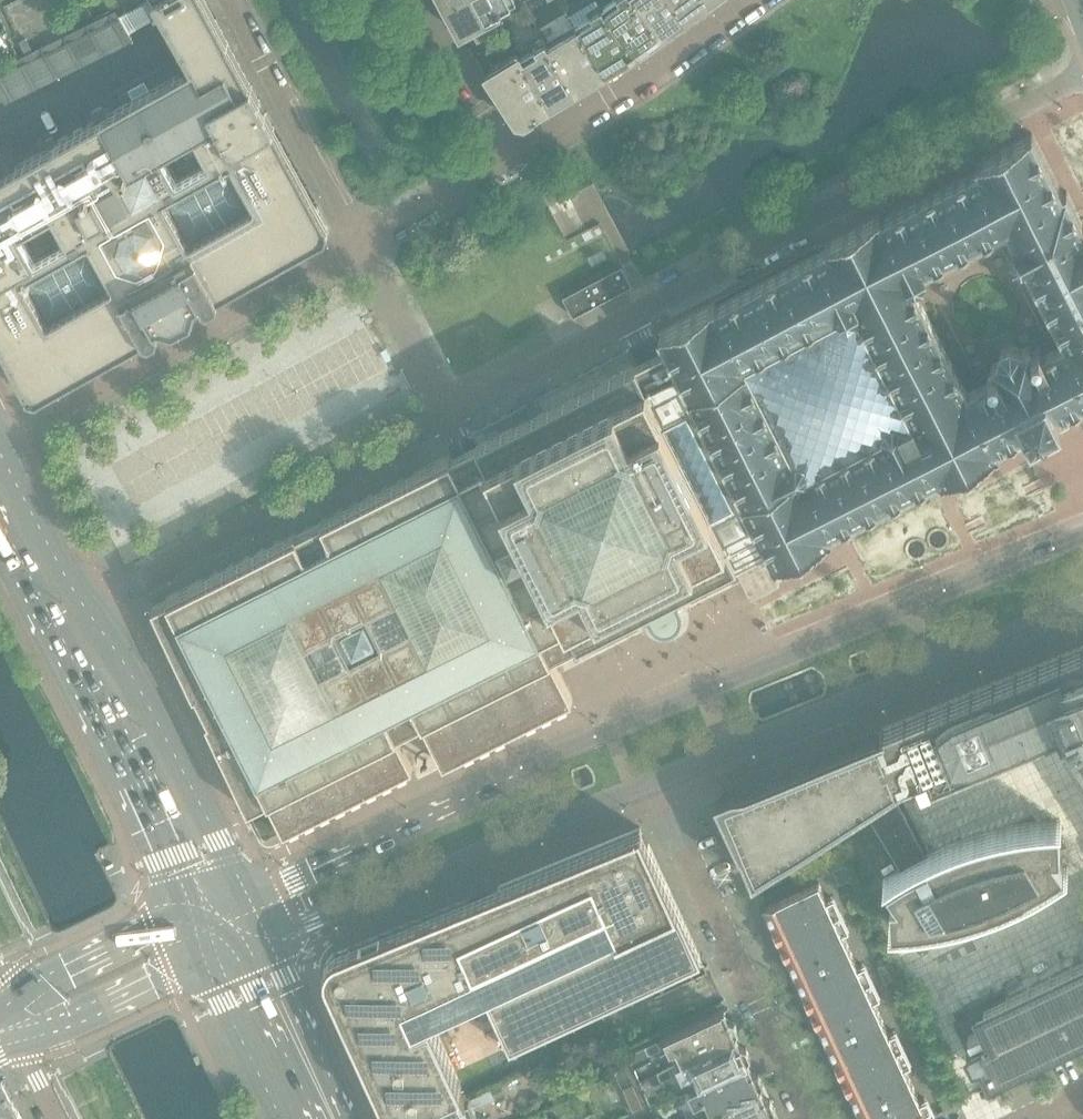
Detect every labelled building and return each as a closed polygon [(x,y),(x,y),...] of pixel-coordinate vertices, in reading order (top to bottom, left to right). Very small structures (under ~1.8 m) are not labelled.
[(318,206),(216,18),(214,19),(205,2),(206,1),(206,0),(152,0),(120,16),(131,34),(163,17),(186,57),(176,62),(183,74),(151,92),(146,82),(127,93),(132,102),(106,117),(101,108),(91,113),(96,123),(54,146),(50,139),(44,142),(48,150),(11,171),(8,166),(18,160),(13,151),(5,155),(4,152),(0,154),(0,173),(2,176),(0,177),(0,341),(29,396),(37,398),(154,332),(157,324),(169,317),(171,321),(191,310),(189,306),(201,299),(209,301),(326,236),(329,227),(318,206)] [(463,0),(442,0),(447,9),(463,0)] [(516,5),(514,0),(463,0),(447,9),(447,15),(450,20),(457,25),(462,34),(470,30),(477,42),(501,28),(496,19),(501,16),(500,14),(516,5)] [(635,0),(613,0),(601,9),(634,56),(636,54),(642,53),(648,49),(651,44),(661,36),(635,0)] [(671,0),(635,0),(661,36),(667,35),(672,31),(675,26),(685,19),(671,0)] [(707,0),(671,0),(685,19),(691,18),(696,14),(700,8),(709,2),(707,0)] [(634,56),(601,9),(598,4),(586,11),(589,16),(575,25),(604,74),(606,73),(612,72),(617,69),(621,64),(631,57),(634,56)] [(604,74),(575,25),(561,33),(564,37),(548,47),(575,91),(581,90),(587,87),(590,82),(604,74)] [(33,50),(27,37),(20,41),(25,54),(33,50)] [(575,91),(548,47),(542,37),(536,41),(539,46),(522,57),(520,53),(517,55),(550,107),(556,106),(561,103),(565,98),(575,91)] [(550,107),(517,55),(516,53),(491,67),(487,77),(517,123),(525,124),(532,120),(533,120),(540,116),(539,113),(550,107)] [(785,580),(776,564),(832,535),(830,531),(941,475),(943,479),(999,451),(997,446),(1032,429),(1033,431),(1061,417),(1060,415),(1082,403),(1082,223),(1067,192),(1063,194),(1032,133),(977,163),(980,169),(882,219),(880,214),(825,244),(826,248),(717,306),(715,302),(659,332),(664,341),(670,351),(664,354),(670,365),(669,366),(645,378),(629,349),(471,433),(482,454),(456,467),(450,454),(166,597),(167,599),(152,607),(247,811),(269,800),(284,831),(413,766),(398,735),(423,723),(444,764),(573,699),(552,657),(657,605),(738,564),(754,596),(785,580)] [(609,218),(592,186),(547,209),(564,242),(599,224),(613,254),(624,248),(609,218)] [(573,316),(633,285),(622,265),(563,297),(573,316)] [(902,872),(927,856),(892,788),(897,785),(898,786),(905,782),(909,788),(921,783),(922,786),(930,783),(930,784),(1065,729),(1065,728),(1069,726),(1072,732),(1070,734),(1077,745),(1082,743),(1082,744),(1082,646),(882,729),(882,730),(881,731),(882,733),(878,734),(877,731),(715,798),(740,851),(741,851),(753,879),(858,811),(857,810),(862,807),(902,872)] [(902,872),(888,882),(898,896),(891,897),(892,924),(910,923),(923,921),(923,923),(924,924),(925,925),(927,925),(928,925),(930,925),(931,924),(932,923),(933,921),(933,920),(945,918),(957,915),(969,912),(981,908),(992,904),(1004,900),(1015,895),(1026,890),(1025,888),(1049,875),(1064,865),(1054,850),(1061,850),(1060,823),(1047,823),(1035,825),(1022,826),(1010,828),(998,831),(985,834),(973,838),(961,842),(950,846),(938,851),(927,856),(902,872)] [(641,828),(499,886),(499,887),(489,891),(338,953),(335,954),(332,956),(330,958),(328,961),(326,964),(325,967),(324,970),(324,973),(324,976),(325,979),(326,982),(389,1118),(423,1118),(467,1099),(432,1023),(486,998),(510,1050),(702,962),(641,828)] [(855,877),(848,863),(833,870),(840,884),(855,877)] [(817,885),(765,909),(770,919),(771,920),(773,924),(773,925),(781,942),(833,917),(817,885)] [(833,917),(781,942),(788,958),(789,959),(791,964),(791,965),(796,975),(849,951),(833,917)] [(849,951),(796,975),(801,986),(802,987),(804,991),(804,992),(812,1009),(865,984),(849,951)] [(900,977),(892,961),(878,967),(886,983),(900,977)] [(984,1009),(985,1010),(984,1010),(977,1002),(970,1005),(973,1015),(959,1022),(963,1037),(969,1035),(973,1044),(968,1048),(974,1060),(980,1058),(989,1078),(990,1077),(991,1078),(994,1086),(1025,1072),(1082,1044),(1082,961),(984,1009)] [(865,984),(812,1009),(819,1025),(820,1026),(822,1031),(822,1032),(827,1042),(881,1017),(865,984)] [(677,1065),(737,1037),(738,1032),(739,1032),(734,1021),(733,1022),(729,1020),(724,1010),(665,1038),(677,1065)] [(881,1017),(827,1042),(832,1053),(833,1054),(835,1059),(843,1076),(897,1051),(881,1017)] [(689,1090),(749,1063),(750,1058),(751,1058),(750,1056),(746,1047),(745,1048),(741,1046),(737,1037),(677,1065),(689,1090)] [(649,1055),(661,1050),(657,1042),(629,1055),(633,1065),(650,1057),(649,1055)] [(897,1051),(843,1076),(851,1092),(851,1093),(853,1098),(854,1099),(858,1108),(912,1082),(897,1051)] [(946,1078),(939,1062),(925,1068),(932,1084),(946,1078)] [(702,1116),(761,1089),(762,1085),(763,1084),(762,1082),(758,1074),(757,1074),(753,1072),(749,1063),(689,1090),(702,1116)] [(673,1076),(669,1068),(658,1074),(662,1082),(673,1076)] [(17,1109),(18,1109),(13,1098),(12,1098),(2,1079),(0,1080),(0,1117),(17,1109)] [(858,1108),(859,1110),(863,1118),(925,1118),(928,1117),(912,1082),(858,1108)] [(633,1084),(622,1089),(627,1100),(639,1095),(633,1084)] [(473,1111),(482,1107),(481,1103),(497,1096),(494,1088),(467,1099),(423,1118),(477,1118),(473,1111)] [(773,1116),(775,1111),(775,1110),(770,1100),(765,1098),(761,1089),(702,1116),(703,1118),(766,1118),(773,1116)] [(685,1102),(681,1094),(669,1100),(673,1107),(685,1102)] [(639,1095),(627,1100),(633,1112),(644,1107),(639,1095)] [(17,1109),(0,1117),(0,1118),(22,1118),(17,1109)]
